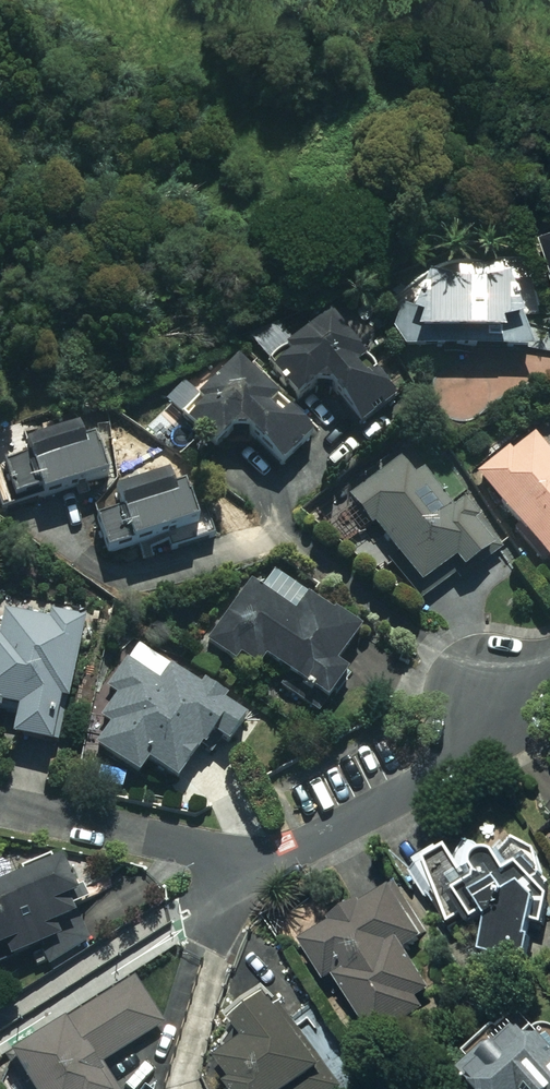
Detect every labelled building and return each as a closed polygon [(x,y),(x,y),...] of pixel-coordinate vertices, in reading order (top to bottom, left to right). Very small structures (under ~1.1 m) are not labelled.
[(534,240),(549,282),(549,234),(534,240)] [(412,271),(410,350),(542,354),(545,275),(412,271)] [(402,397),(336,314),(287,353),(292,358),(277,370),(303,404),(320,390),(336,391),(364,427),(402,397)] [(320,436),(241,359),(201,400),(208,406),(193,421),(224,451),(239,435),(253,436),(288,469),(320,436)] [(533,419),(477,464),(549,554),(549,440),(533,419)] [(33,454),(8,462),(20,501),(47,493),(48,499),(115,478),(106,447),(114,454),(111,420),(76,425),(80,428),(30,444),(33,454)] [(456,504),(409,450),(350,497),(375,528),(359,541),(381,568),(392,559),(426,602),(436,594),(433,589),(462,567),(468,575),(501,549),(483,525),(484,524),(464,498),(456,504)] [(128,571),(157,561),(223,537),(209,499),(197,503),(191,485),(136,504),(143,522),(114,532),(128,571)] [(272,592),(252,579),(209,642),(242,664),(245,659),(262,671),(270,660),(287,671),(276,687),(323,720),(354,675),(343,667),(367,631),(284,574),(272,592)] [(88,619),(55,613),(54,619),(18,613),(16,628),(2,626),(1,637),(0,637),(0,708),(22,711),(16,741),(58,748),(65,704),(73,705),(88,619)] [(154,764),(183,783),(207,748),(210,750),(218,739),(234,750),(254,720),(134,640),(87,710),(113,727),(99,747),(144,778),(154,764)] [(487,882),(468,898),(480,922),(492,914),(498,924),(492,956),(532,961),(537,923),(548,925),(549,914),(549,893),(539,880),(548,873),(539,852),(520,842),(505,855),(504,854),(503,854),(501,853),(500,853),(498,853),(497,853),(495,853),(494,853),(493,854),(491,854),(490,855),(489,855),(487,856),(486,857),(485,858),(484,859),(484,861),(483,862),(482,863),(482,864),(481,866),(481,867),(481,869),(481,870),(481,872),(482,873),(482,874),(483,876),(483,877),(484,878),(485,879),(486,880),(487,881),(487,882)] [(66,860),(0,887),(0,970),(77,938),(72,926),(84,921),(81,913),(87,910),(66,860)] [(399,884),(304,940),(330,984),(340,977),(381,1045),(405,1032),(401,1025),(427,1010),(420,999),(434,990),(409,948),(426,938),(407,906),(411,903),(399,884)] [(7,1059),(26,1088),(120,1088),(104,1064),(167,1024),(137,977),(7,1059)] [(278,999),(242,1025),(254,1042),(218,1068),(234,1088),(343,1088),(345,1087),(327,1062),(325,1064),(278,999)] [(537,1027),(523,1012),(465,1068),(483,1088),(549,1088),(549,1027),(537,1027)]
